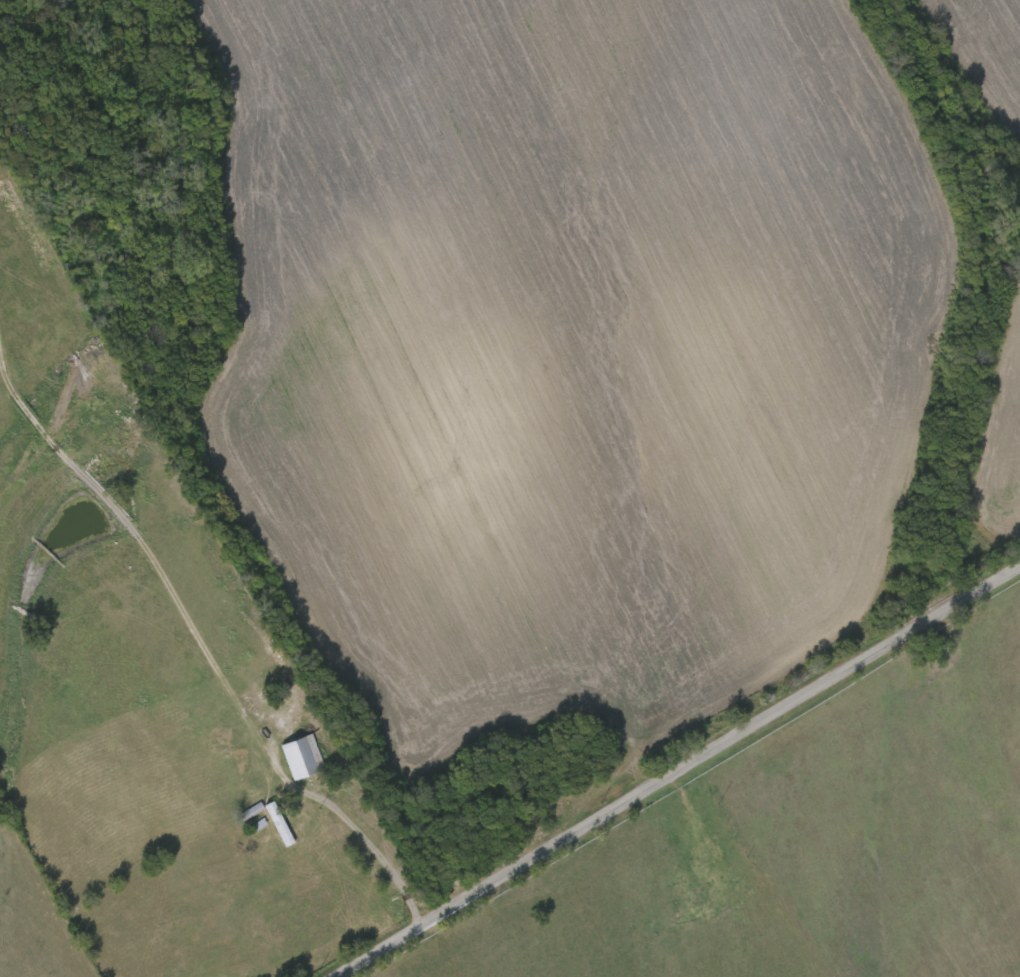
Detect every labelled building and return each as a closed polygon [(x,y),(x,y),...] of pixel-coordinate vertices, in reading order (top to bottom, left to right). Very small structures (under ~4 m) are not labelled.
[(292,779),(280,743),(312,733),(324,769),(292,779)]
